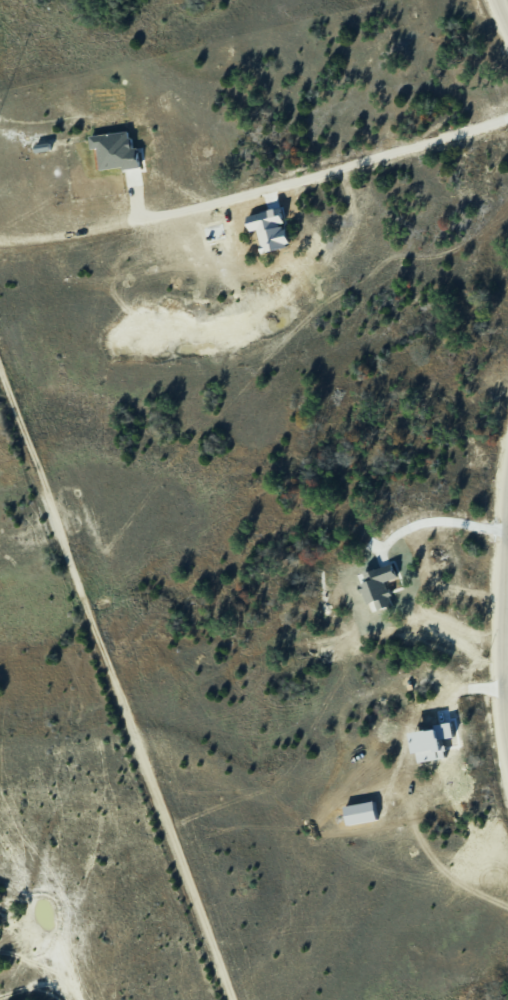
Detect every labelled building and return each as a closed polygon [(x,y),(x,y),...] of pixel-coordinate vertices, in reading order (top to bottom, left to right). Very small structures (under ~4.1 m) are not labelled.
[(99,171),(123,168),(123,173),(139,170),(136,148),(130,149),(128,132),(88,137),(90,150),(96,149),(99,171)]
